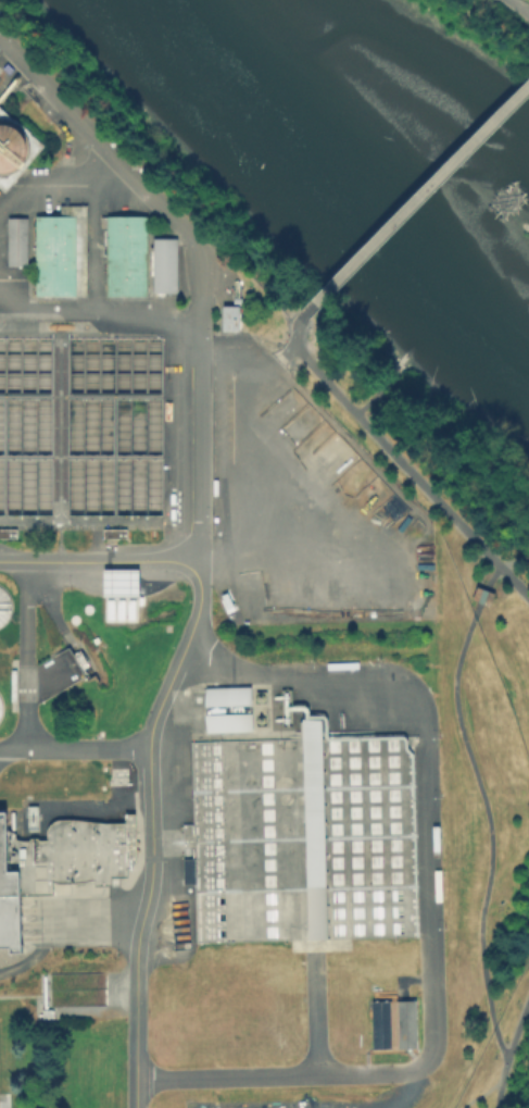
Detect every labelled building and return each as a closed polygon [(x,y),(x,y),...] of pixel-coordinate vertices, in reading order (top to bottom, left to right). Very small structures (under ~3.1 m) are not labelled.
[(16,165),(23,159),(27,149),(27,140),(23,132),(16,124),(8,121),(0,121),(0,169),(8,169),(16,165)] [(34,294),(34,214),(59,214),(59,203),(84,203),(84,292),(75,292),(75,294),(34,294)] [(105,214),(144,214),(144,294),(105,294),(105,214)] [(7,265),(26,264),(26,216),(6,216),(7,265)] [(151,236),(175,236),(175,289),(151,289),(151,236)] [(222,303),(238,303),(238,328),(222,328),(222,303)] [(0,528),(0,537),(16,537),(16,528),(0,528)] [(125,537),(125,528),(102,528),(102,537),(125,537)] [(476,583),(486,587),(493,589),(488,602),(480,600),(470,596),(476,583)] [(3,619),(8,612),(10,603),(8,595),(3,587),(0,585),(0,621),(3,619)] [(250,686),(204,687),(204,705),(250,704),(250,686)] [(205,713),(205,731),(251,730),(251,712),(205,713)] [(417,935),(349,937),(350,948),(289,950),(289,938),(194,942),(192,883),(182,883),(180,823),(191,822),(188,739),(299,736),(298,718),(320,718),(320,735),(412,733),(417,935)] [(8,945),(0,945),(0,810),(4,810),(4,827),(14,832),(14,837),(20,839),(27,839),(29,836),(36,836),(37,838),(47,838),(46,834),(45,831),(46,826),(49,822),(52,820),(58,819),(68,818),(103,822),(123,821),(123,812),(134,812),(135,860),(130,866),(126,866),(126,875),(110,876),(110,884),(93,885),(93,879),(81,881),(66,883),(58,883),(53,881),(50,879),(51,894),(18,894),(20,949),(8,949),(8,945)]
